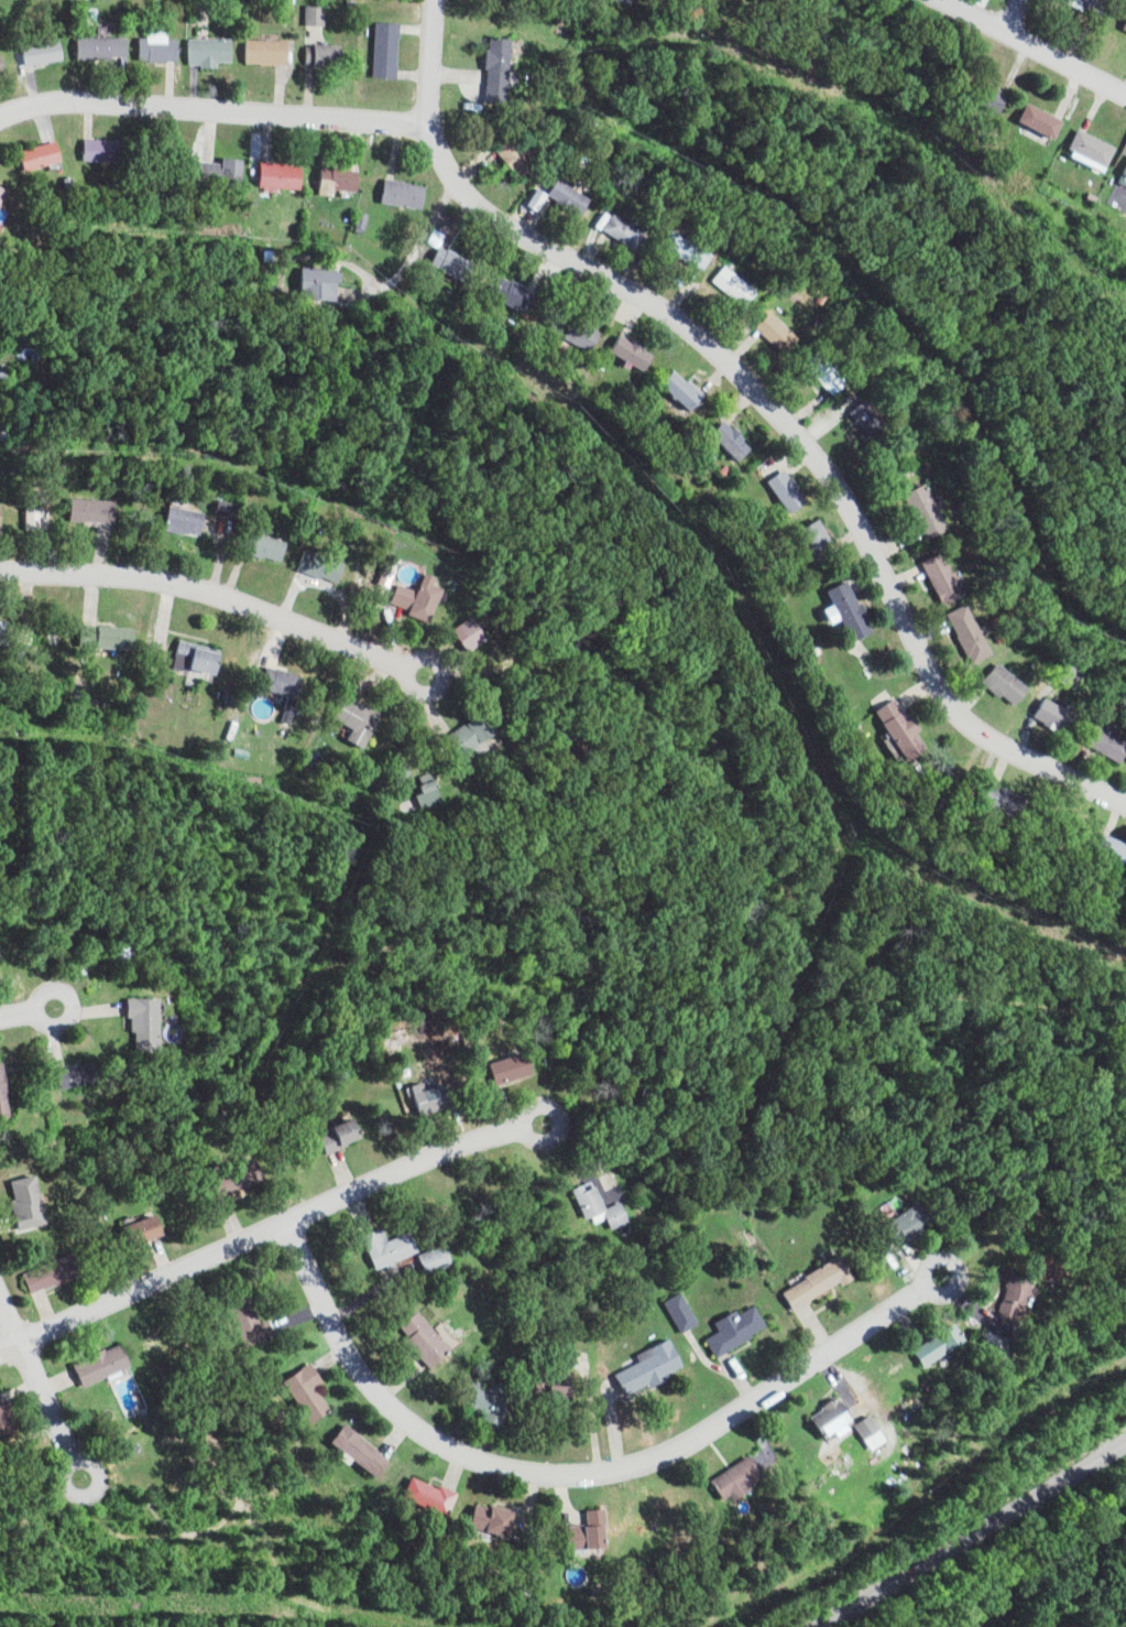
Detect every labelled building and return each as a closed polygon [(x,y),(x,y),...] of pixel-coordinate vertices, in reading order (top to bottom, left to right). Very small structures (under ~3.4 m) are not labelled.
[(1099,14),(1106,0),(1071,0),(1099,14)] [(311,25),(334,25),(334,5),(311,5),(311,25)] [(406,78),(407,23),(382,22),(381,77),(406,78)] [(144,61),(187,62),(188,39),(176,39),(177,31),(157,31),(157,37),(145,37),(144,61)] [(137,38),(87,37),(86,57),(137,59),(137,38)] [(521,38),(496,37),(493,102),(517,103),(521,38)] [(227,66),(227,61),(241,61),(241,38),(194,39),(194,67),(227,66)] [(297,40),(256,39),(255,64),(296,64),(297,40)] [(72,60),(69,41),(28,46),(31,66),(72,60)] [(316,65),(351,64),(350,44),(316,45),(316,65)] [(997,113),(1007,93),(979,79),(969,98),(997,113)] [(1017,120),(1053,139),(1062,121),(1027,102),(1017,120)] [(504,146),(524,179),(540,170),(520,136),(504,146)] [(92,160),(133,162),(134,140),(93,139),(92,160)] [(73,160),(67,140),(30,151),(36,171),(73,160)] [(230,163),(209,162),(209,182),(244,182),(245,158),(230,158),(230,163)] [(269,187),(310,188),(311,165),(270,163),(269,187)] [(326,194),(343,195),(343,189),(367,191),(368,168),(329,167),(329,178),(327,178),(326,194)] [(594,215),(602,197),(564,180),(556,199),(594,215)] [(0,181),(0,223),(2,217),(5,219),(19,189),(0,181)] [(434,183),(392,181),(391,204),(433,207),(434,183)] [(556,192),(545,187),(537,205),(548,210),(556,192)] [(646,251),(655,235),(612,208),(602,225),(646,251)] [(719,280),(753,308),(766,291),(732,263),(719,280)] [(307,268),(306,298),(348,299),(349,269),(307,268)] [(545,293),(506,274),(496,294),(535,313),(545,293)] [(555,329),(601,352),(612,330),(566,307),(555,329)] [(617,350),(654,370),(663,353),(626,333),(617,350)] [(836,397),(851,383),(820,350),(806,363),(836,397)] [(667,386),(702,411),(715,394),(680,368),(667,386)] [(852,414),(874,437),(890,422),(868,399),(852,414)] [(762,447),(733,420),(720,435),(749,462),(762,447)] [(790,514),(808,501),(786,469),(767,482),(790,514)] [(947,530),(926,483),(904,493),(924,540),(947,530)] [(125,500),(79,499),(79,521),(125,522),(125,500)] [(55,508),(34,509),(35,530),(56,530),(55,508)] [(216,511),(176,509),(174,531),(214,533),(216,511)] [(797,529),(813,564),(836,553),(819,518),(797,529)] [(248,551),(289,563),(296,542),(255,530),(248,551)] [(348,584),(355,563),(309,549),(303,570),(348,584)] [(964,595),(943,551),(923,561),(943,605),(964,595)] [(386,582),(397,587),(408,560),(397,556),(386,582)] [(406,584),(398,605),(440,621),(453,589),(443,586),(446,577),(433,572),(426,591),(406,584)] [(849,642),(873,632),(850,580),(827,590),(849,642)] [(973,664),(992,655),(970,605),(950,614),(973,664)] [(472,652),(496,642),(485,617),(462,626),(472,652)] [(90,648),(146,648),(146,627),(90,626),(90,648)] [(183,667),(232,676),(237,651),(187,642),(183,667)] [(1030,687),(999,663),(984,682),(1015,706),(1030,687)] [(301,724),(311,675),(275,667),(271,689),(292,693),(286,721),(301,724)] [(376,748),(391,712),(351,696),(342,720),(362,728),(357,740),(376,748)] [(904,758),(927,746),(910,715),(907,716),(897,698),(876,709),(904,758)] [(1035,719),(1070,733),(1079,713),(1043,698),(1035,719)] [(509,736),(499,714),(456,734),(466,756),(509,736)] [(1125,750),(1125,740),(1114,735),(1118,726),(1110,722),(1107,729),(1096,724),(1086,744),(1121,760),(1125,750)] [(1028,796),(990,781),(981,802),(1019,817),(1028,796)] [(1104,832),(1096,852),(1125,864),(1125,841),(1104,832)] [(158,997),(133,997),(134,1051),(159,1051),(158,997)] [(508,1083),(532,1073),(524,1053),(499,1063),(508,1083)] [(91,1075),(89,1064),(60,1068),(63,1086),(102,1081),(100,1074),(91,1075)] [(410,1085),(420,1116),(452,1105),(448,1094),(457,1092),(453,1081),(426,1091),(422,1081),(410,1085)] [(363,1139),(354,1115),(327,1125),(330,1133),(319,1136),(325,1152),(363,1139)] [(212,1175),(215,1186),(208,1189),(214,1206),(234,1199),(232,1191),(261,1181),(253,1161),(212,1175)] [(11,1181),(16,1198),(11,1199),(16,1219),(25,1217),(28,1227),(49,1222),(36,1174),(11,1181)] [(573,1189),(585,1218),(594,1214),(598,1224),(610,1219),(613,1229),(630,1222),(622,1202),(605,1209),(594,1181),(573,1189)] [(884,1223),(897,1245),(932,1224),(919,1202),(884,1223)] [(122,1224),(127,1245),(162,1237),(157,1216),(122,1224)] [(362,1236),(376,1269),(418,1252),(410,1231),(389,1240),(383,1226),(362,1236)] [(82,1274),(73,1253),(25,1274),(34,1295),(82,1274)] [(781,1291),(794,1311),(851,1275),(838,1255),(781,1291)] [(1031,1273),(1012,1267),(997,1316),(1014,1321),(1020,1304),(1030,1307),(1036,1287),(1028,1285),(1031,1273)] [(261,1322),(251,1293),(229,1300),(245,1346),(273,1336),(268,1320),(261,1322)] [(716,1324),(720,1331),(707,1339),(717,1357),(767,1327),(753,1302),(716,1324)] [(431,1367),(451,1345),(415,1311),(400,1327),(410,1336),(404,1341),(431,1367)] [(964,1343),(955,1326),(913,1346),(921,1364),(964,1343)] [(684,1366),(668,1338),(637,1355),(641,1360),(616,1374),(628,1397),(684,1366)] [(74,1362),(84,1386),(131,1368),(122,1344),(74,1362)] [(323,1384),(313,1364),(284,1377),(305,1422),(328,1411),(317,1387),(323,1384)] [(494,1384),(492,1389),(466,1378),(456,1399),(490,1414),(487,1420),(501,1427),(516,1394),(494,1384)] [(836,1437),(850,1429),(840,1410),(815,1424),(821,1436),(832,1430),(836,1437)] [(871,1450),(887,1441),(873,1414),(856,1422),(871,1450)] [(376,1476),(390,1458),(344,1423),(330,1442),(376,1476)] [(724,1502),(749,1486),(747,1482),(760,1474),(749,1455),(710,1480),(724,1502)] [(402,1496),(448,1516),(458,1493),(440,1485),(439,1489),(410,1476),(402,1496)] [(510,1535),(513,1510),(473,1504),(469,1529),(510,1535)] [(595,1548),(594,1524),(566,1525),(568,1549),(595,1548)]
